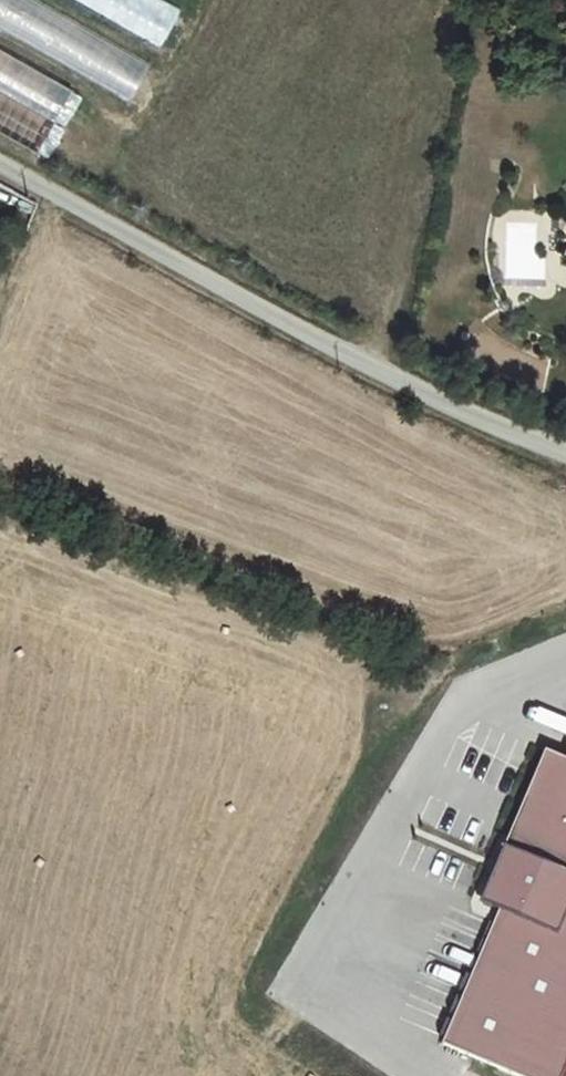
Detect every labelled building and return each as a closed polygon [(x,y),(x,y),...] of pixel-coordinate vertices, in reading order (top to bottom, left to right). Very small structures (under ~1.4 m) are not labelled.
[(30,0),(0,0),(0,30),(131,104),(151,69),(30,0)] [(155,0),(64,0),(157,51),(179,13),(155,0)] [(0,57),(0,98),(57,130),(74,99),(0,57)] [(0,98),(0,137),(40,160),(57,130),(0,98)] [(565,774),(544,765),(483,919),(503,927),(449,1062),(485,1075),(565,1075),(565,773),(565,774)]
